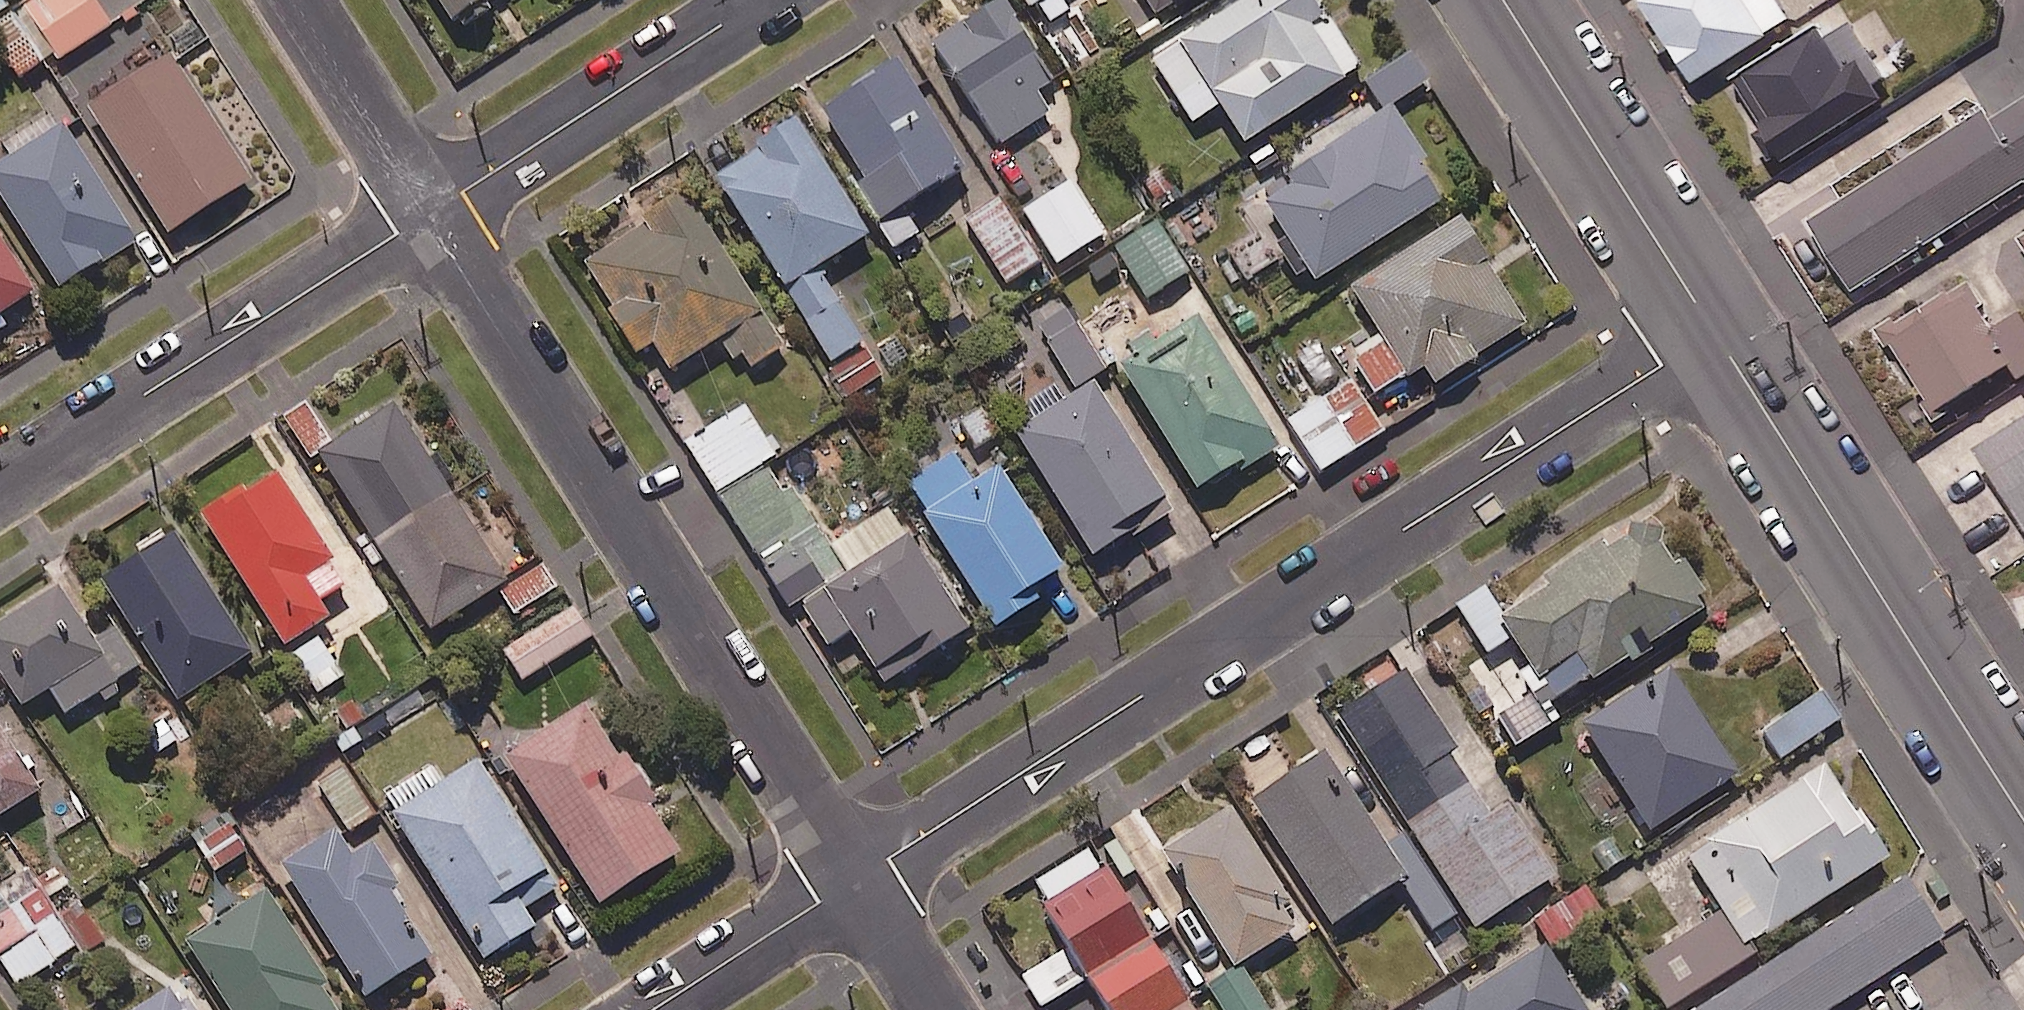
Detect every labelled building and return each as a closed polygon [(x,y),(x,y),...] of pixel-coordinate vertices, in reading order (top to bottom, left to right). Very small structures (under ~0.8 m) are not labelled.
[(0,16),(0,51),(15,74),(51,50),(56,56),(107,22),(92,0),(24,0),(0,16)] [(454,31),(489,11),(483,0),(436,0),(454,31)] [(1002,0),(990,0),(930,39),(998,143),(1047,110),(1034,91),(1053,78),(1002,0)] [(1029,6),(1035,2),(1047,21),(1070,7),(1065,0),(1025,0),(1029,6)] [(1151,10),(1167,0),(1144,0),(1151,10)] [(1149,56),(1190,118),(1216,101),(1241,139),(1359,60),(1319,0),(1234,0),(1149,56)] [(1778,0),(1646,0),(1688,74),(1788,17),(1778,0)] [(1875,59),(1844,7),(1735,73),(1784,153),(1883,93),(1875,80),(1906,61),(1897,46),(1875,59)] [(1387,102),(1425,77),(1404,46),(1358,76),(1378,108),(1387,102)] [(247,174),(165,48),(83,101),(165,227),(247,174)] [(847,180),(888,246),(922,225),(904,197),(959,163),(893,57),(815,105),(858,173),(847,180)] [(1994,116),(2023,163),(2023,97),(1994,116)] [(1378,108),(1255,187),(1314,277),(1445,192),(1387,102),(1378,108)] [(1994,116),(1987,104),(1810,217),(1853,285),(2023,177),(2023,163),(1994,116)] [(60,288),(94,267),(103,281),(129,265),(120,251),(134,242),(51,111),(0,142),(8,155),(0,160),(0,192),(60,288)] [(864,230),(792,113),(750,139),(755,147),(714,173),(828,358),(861,338),(814,262),(864,230)] [(1102,230),(1070,178),(1022,208),(1054,260),(1102,230)] [(666,365),(718,335),(730,356),(741,349),(750,364),(777,348),(681,185),(640,209),(646,219),(575,260),(628,351),(650,338),(666,365)] [(1036,260),(1000,196),(966,216),(1003,280),(1036,260)] [(1431,380),(1530,319),(1507,282),(1537,264),(1520,237),(1494,253),(1481,232),(1471,238),(1457,215),(1348,283),(1380,335),(1350,354),(1373,392),(1421,363),(1431,380)] [(1186,269),(1153,218),(1114,244),(1147,294),(1186,269)] [(1264,229),(1227,252),(1268,316),(1304,294),(1264,229)] [(8,323),(1,312),(29,294),(0,248),(0,328),(8,323)] [(1932,405),(2006,361),(2016,376),(2023,371),(2023,314),(2018,305),(1990,322),(1965,281),(1886,329),(1932,405)] [(1033,321),(1073,385),(1103,366),(1064,302),(1033,321)] [(1275,449),(1196,315),(1115,362),(1194,497),(1275,449)] [(1280,359),(1299,390),(1304,387),(1312,400),(1351,376),(1324,332),(1280,359)] [(881,375),(867,348),(829,367),(843,394),(881,375)] [(1312,400),(1307,403),(1287,415),(1318,467),(1382,428),(1351,376),(1312,400)] [(1031,433),(1018,441),(1097,567),(1175,519),(1097,392),(1073,406),(1062,389),(1020,416),(1031,433)] [(318,448),(333,438),(306,395),(278,413),(305,455),(318,448)] [(333,438),(318,448),(366,524),(350,534),(372,569),(387,559),(427,624),(502,577),(441,479),(448,474),(400,397),(333,438)] [(978,399),(951,417),(973,451),(1001,434),(978,399)] [(1971,436),(2023,519),(2023,401),(1971,436)] [(893,515),(837,553),(797,494),(790,498),(769,468),(780,460),(748,414),(688,456),(715,495),(796,616),(800,613),(829,656),(855,638),(891,691),(974,635),(893,515)] [(968,478),(950,450),(903,479),(991,622),(1038,594),(1030,581),(1056,565),(994,462),(968,478)] [(342,581),(271,467),(242,484),(238,478),(195,505),(280,641),(324,613),(315,599),(342,581)] [(1511,633),(1529,660),(1513,670),(1528,693),(1495,715),(1514,744),(1560,714),(1552,702),(1623,655),(1627,661),(1650,646),(1647,642),(1702,605),(1695,594),(1704,588),(1682,555),(1673,561),(1642,514),(1496,611),(1511,633)] [(247,649),(169,528),(96,575),(174,696),(247,649)] [(539,557),(493,587),(512,615),(557,586),(539,557)] [(103,704),(123,690),(114,677),(136,662),(110,624),(91,637),(50,577),(0,611),(0,675),(20,703),(46,685),(63,711),(94,691),(103,704)] [(1496,611),(1479,586),(1451,605),(1482,652),(1511,633),(1496,611)] [(2014,594),(2021,624),(2023,623),(2023,592),(2014,594)] [(587,636),(569,606),(502,647),(519,676),(587,636)] [(341,673),(317,635),(292,651),(316,689),(341,673)] [(1455,744),(1401,663),(1332,709),(1473,924),(1554,871),(1509,803),(1492,814),(1448,748),(1455,744)] [(1734,771),(1668,664),(1578,720),(1645,827),(1734,771)] [(1838,717),(1818,689),(1761,730),(1781,758),(1838,717)] [(644,802),(654,795),(623,747),(612,755),(579,703),(500,755),(593,899),(672,847),(644,802)] [(131,730),(147,756),(176,739),(160,713),(131,730)] [(36,786),(0,729),(0,809),(36,786)] [(1364,816),(1320,747),(1249,792),(1329,917),(1399,872),(1364,816)] [(555,883),(475,756),(440,778),(432,765),(381,797),(479,954),(530,922),(520,905),(555,883)] [(372,812),(339,758),(315,772),(314,775),(346,828),(372,812)] [(1744,942),(1887,852),(1857,805),(1850,810),(1818,760),(1683,846),(1744,942)] [(1238,957),(1292,924),(1281,907),(1291,901),(1228,800),(1156,845),(1229,963),(1238,957)] [(1399,872),(1433,925),(1455,911),(1402,827),(1394,833),(1377,807),(1364,816),(1399,872)] [(245,849),(226,820),(195,841),(214,869),(245,849)] [(327,959),(338,952),(345,964),(333,972),(350,998),(425,950),(397,907),(404,902),(393,885),(397,882),(366,835),(346,849),(331,826),(268,867),(327,959)] [(1113,877),(1104,862),(1097,866),(1086,847),(1029,880),(1067,945),(1082,970),(1145,932),(1113,877)] [(16,983),(72,943),(81,956),(107,938),(53,861),(28,878),(21,869),(0,883),(0,959),(16,983)] [(1965,918),(1955,902),(1933,916),(1906,873),(1690,1009),(1821,1009),(1965,918)] [(1600,913),(1584,884),(1531,915),(1548,944),(1600,913)] [(229,1009),(338,1009),(261,888),(183,937),(229,1009)] [(1665,1005),(1747,953),(1719,909),(1637,961),(1665,1005)] [(1184,997),(1145,932),(1082,970),(1086,976),(1104,1007),(1106,1009),(1163,1009),(1184,997)] [(1540,938),(1421,1009),(1583,1009),(1540,938)] [(1082,970),(1067,945),(1021,972),(1039,1004),(1086,976),(1082,970)] [(1203,979),(1223,1009),(1271,1009),(1238,957),(1229,963),(1203,979)] [(170,995),(148,1009),(180,1009),(170,995)] [(1163,1009),(1192,1009),(1184,997),(1163,1009)]
